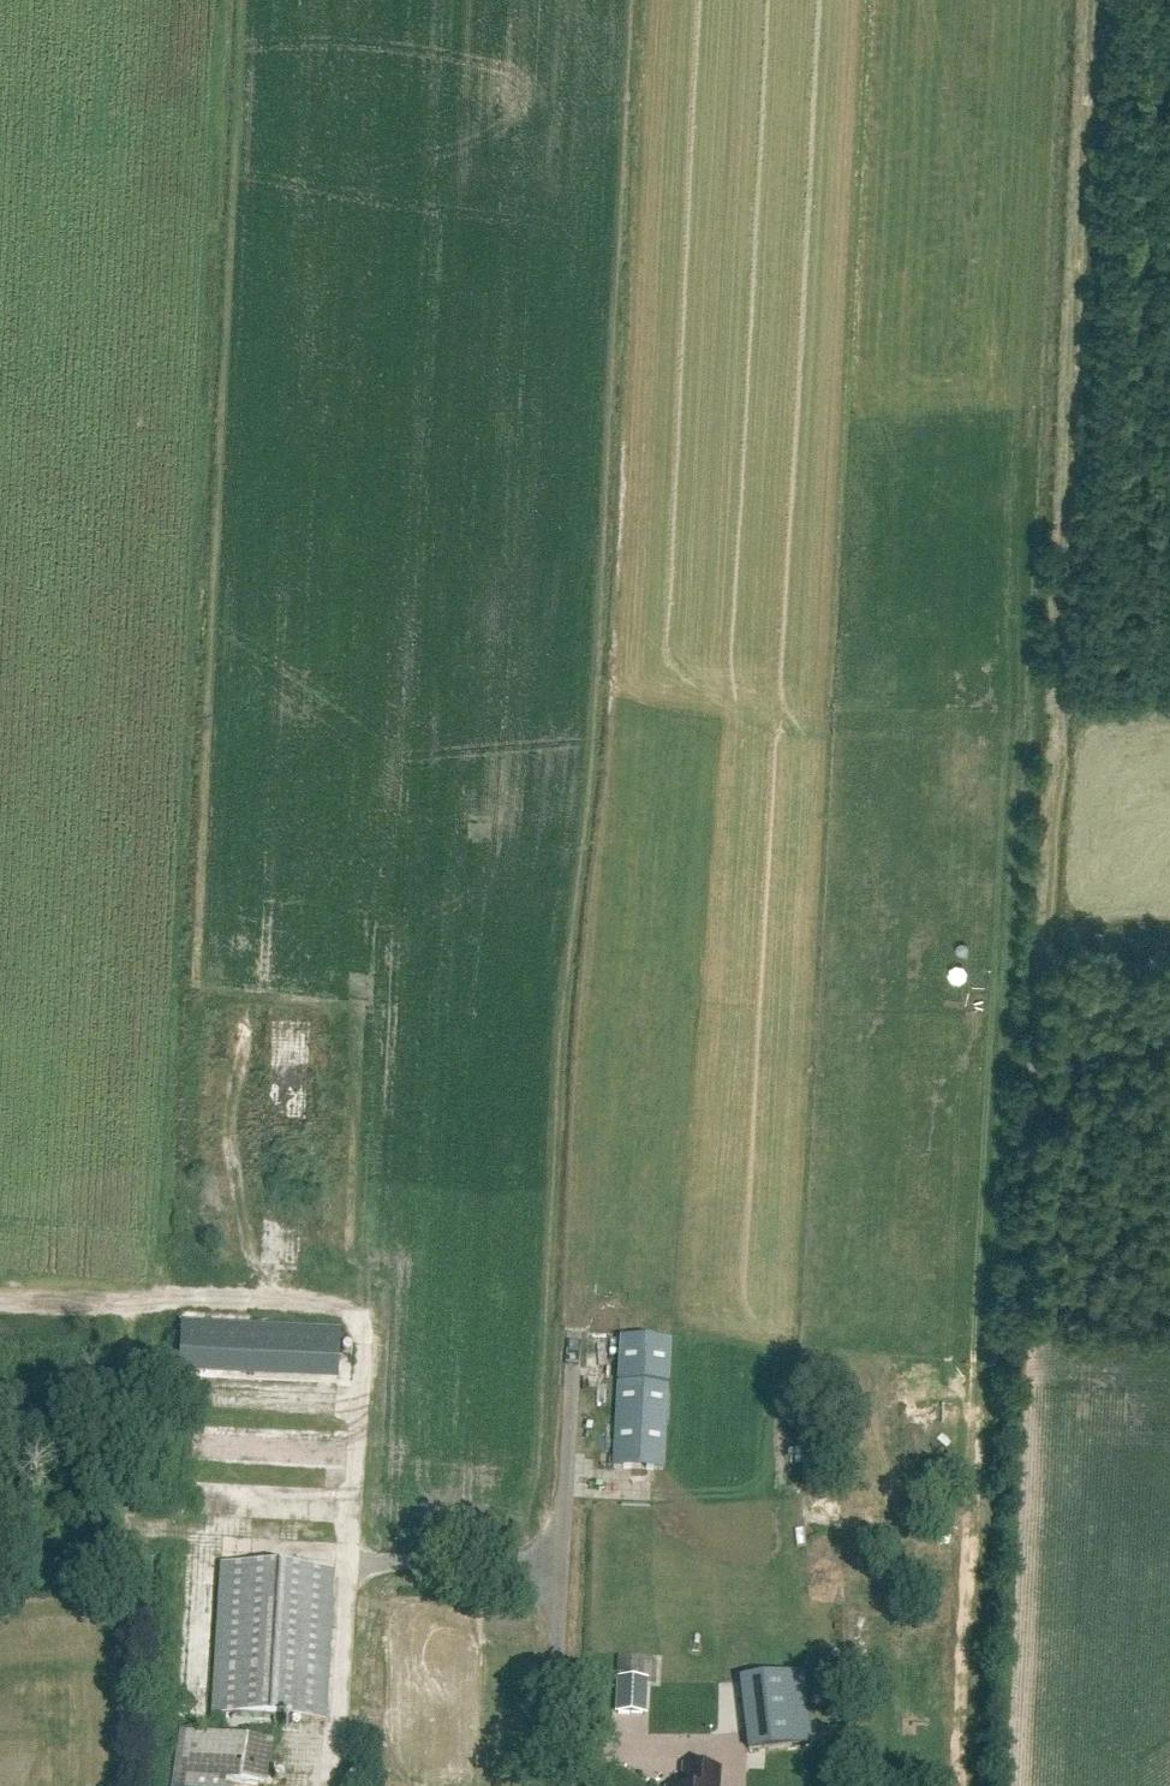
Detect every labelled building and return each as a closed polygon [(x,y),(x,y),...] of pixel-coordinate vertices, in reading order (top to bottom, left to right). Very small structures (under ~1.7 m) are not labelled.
[(330,1326),(170,1323),(169,1376),(329,1379),(330,1326)] [(664,1470),(671,1341),(621,1339),(614,1467),(664,1470)] [(324,1719),(333,1567),(222,1560),(214,1713),(324,1719)] [(750,1749),(754,1749),(811,1743),(806,1695),(803,1670),(741,1677),(750,1749)] [(647,1714),(648,1682),(617,1681),(616,1713),(647,1714)] [(275,1739),(183,1726),(173,1785),(268,1785),(275,1739)] [(719,1770),(685,1768),(684,1785),(718,1785),(719,1770)]
